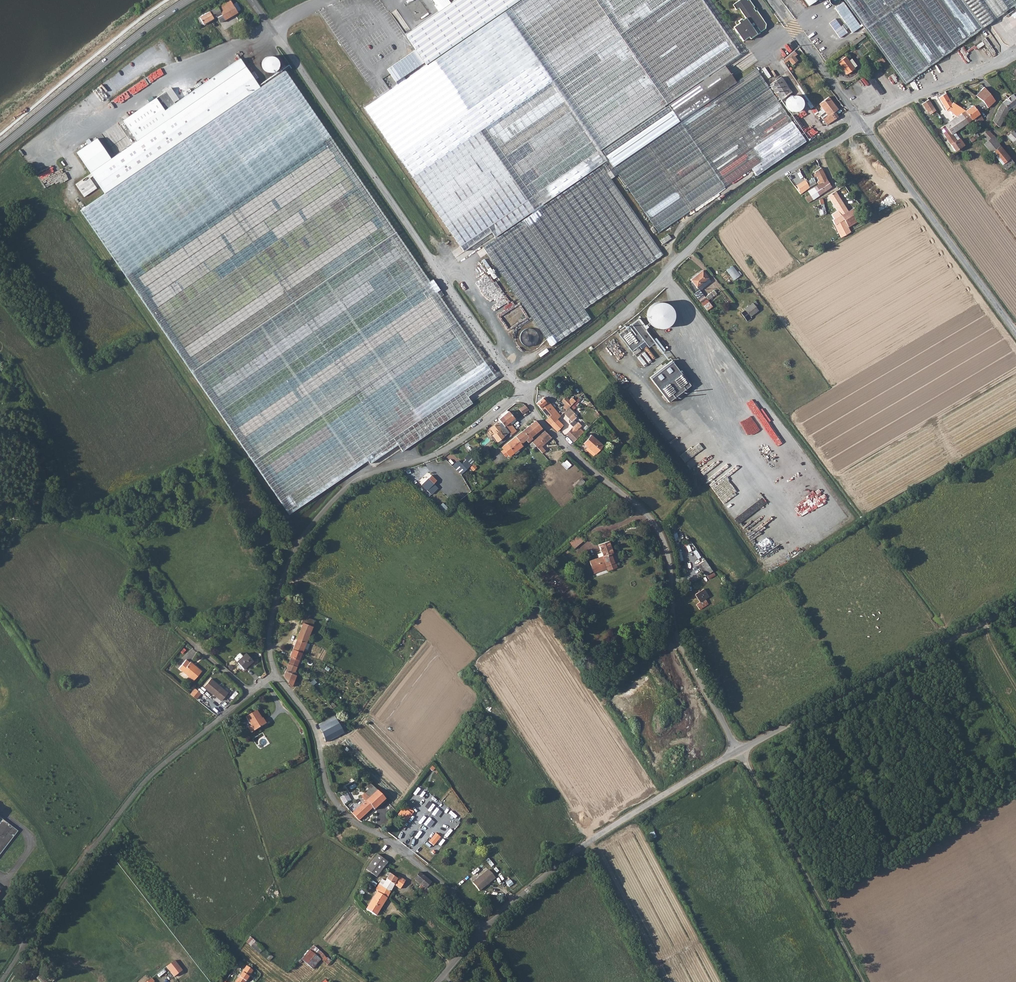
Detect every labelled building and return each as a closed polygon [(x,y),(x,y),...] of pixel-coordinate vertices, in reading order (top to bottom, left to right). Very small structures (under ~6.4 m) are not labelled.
[(224,21),(237,13),(230,0),(218,7),(217,4),(214,6),(215,9),(197,20),(201,26),(221,15),(224,21)] [(522,0),(455,0),(404,34),(426,67),(505,12),(522,0)] [(679,0),(522,0),(505,12),(557,85),(679,0)] [(723,67),(743,53),(739,46),(705,0),(679,0),(557,85),(610,163),(618,175),(630,192),(660,235),(752,170),(801,135),(762,80),(754,68),(734,82),(723,67)] [(757,34),(765,28),(766,23),(757,10),(756,11),(754,8),(755,7),(750,0),(739,0),(733,4),(736,9),(739,7),(746,17),(744,18),(743,18),(739,21),(740,22),(734,26),(742,38),(744,40),(749,36),(751,38),(757,34)] [(888,62),(896,58),(921,43),(935,65),(1015,11),(1015,0),(845,0),(888,62)] [(835,7),(853,32),(861,26),(844,1),(835,7)] [(557,85),(505,12),(426,67),(366,108),(464,260),(483,247),(505,233),(581,182),(604,167),(606,165),(557,85)] [(852,49),(867,38),(865,35),(850,46),(852,49)] [(904,87),(935,65),(921,43),(896,58),(888,62),(904,87)] [(967,48),(953,57),(957,64),(971,54),(978,63),(983,59),(974,46),(968,50),(967,48)] [(797,55),(794,51),(787,57),(782,61),(784,64),(788,60),(792,65),(798,60),(794,57),(797,55)] [(846,59),(838,64),(846,76),(853,71),(853,70),(856,68),(852,62),(849,64),(846,59)] [(875,64),(878,68),(885,64),(882,59),(875,64)] [(274,75),(276,73),(277,71),(278,69),(278,67),(277,65),(275,63),(273,62),(270,61),(268,62),(266,63),(264,65),(263,67),(263,70),(264,72),(266,74),(268,75),(270,76),(272,76),(274,75)] [(239,62),(184,100),(204,129),(259,90),(239,62)] [(1012,74),(1015,71),(1015,63),(1008,67),(1012,74)] [(372,461),(389,449),(416,430),(420,436),(470,402),(465,395),(492,376),(393,231),(356,178),(284,73),(259,90),(204,129),(105,198),(78,217),(168,347),(187,375),(286,515),(366,460),(369,458),(372,461)] [(780,77),(769,85),(785,107),(792,102),(787,95),(791,92),(780,77)] [(859,93),(852,84),(844,89),(851,99),(859,93)] [(995,101),(995,100),(989,94),(982,88),(975,95),(983,101),(988,108),(995,101)] [(105,198),(204,129),(184,100),(174,108),(165,95),(122,125),(136,146),(110,164),(96,144),(77,157),(105,198)] [(946,95),(940,100),(944,106),(951,102),(946,95)] [(993,124),(995,127),(996,126),(998,126),(1010,109),(1012,108),(1015,105),(1015,99),(1013,95),(1003,102),(999,108),(993,122),(994,123),(993,124)] [(818,113),(826,125),(838,117),(834,112),(837,109),(829,98),(819,105),(823,110),(818,113)] [(928,111),(933,108),(928,101),(924,104),(928,111)] [(979,114),(988,108),(983,101),(974,108),(973,106),(965,111),(971,120),(973,119),(979,114)] [(951,134),(952,134),(967,123),(961,114),(965,111),(953,103),(949,109),(957,118),(945,126),(951,134)] [(967,123),(971,120),(965,111),(961,114),(967,123)] [(983,120),(979,114),(973,119),(977,124),(983,120)] [(796,117),(792,119),(800,129),(803,127),(796,117)] [(956,140),(952,134),(951,134),(945,126),(940,129),(954,152),(963,145),(959,139),(956,140)] [(988,148),(991,153),(999,146),(997,139),(988,129),(981,135),(990,146),(988,148)] [(1008,136),(1015,144),(1015,146),(1015,134),(1014,131),(1008,136)] [(806,142),(801,135),(752,170),(757,177),(806,142)] [(1014,163),(999,146),(991,153),(1006,170),(1014,163)] [(615,178),(618,175),(610,163),(606,165),(615,178)] [(483,247),(487,252),(551,348),(591,319),(583,309),(633,278),(663,255),(654,239),(607,170),(604,167),(581,182),(505,233),(483,247)] [(818,183),(818,185),(826,179),(821,169),(815,172),(820,182),(818,183)] [(656,237),(660,235),(630,192),(618,175),(615,178),(656,237)] [(805,178),(794,186),(798,191),(800,189),(798,187),(803,184),(804,185),(806,183),(807,183),(805,178)] [(831,187),(826,179),(818,185),(815,188),(820,195),(831,187)] [(800,194),(809,188),(806,183),(804,185),(803,184),(798,187),(800,189),(798,191),(800,194)] [(808,193),(813,200),(820,195),(815,188),(812,190),(808,193)] [(828,196),(832,202),(839,197),(835,191),(828,196)] [(809,203),(813,200),(808,193),(802,196),(804,199),(805,198),(809,203)] [(834,219),(832,220),(835,225),(844,220),(842,215),(848,212),(839,197),(832,202),(837,211),(832,215),(834,219)] [(827,214),(824,204),(820,205),(817,206),(820,216),(825,214),(827,214)] [(855,208),(848,212),(842,215),(844,220),(835,225),(842,237),(851,231),(848,226),(861,219),(855,208)] [(701,269),(690,279),(696,286),(707,276),(701,269)] [(693,294),(699,303),(705,299),(706,300),(712,296),(710,292),(704,297),(698,290),(693,294)] [(745,311),(741,314),(746,321),(750,318),(750,317),(758,310),(753,303),(744,309),(745,311)] [(640,318),(619,333),(633,351),(639,346),(641,349),(648,344),(649,346),(655,342),(645,329),(647,328),(640,318)] [(669,402),(691,385),(673,360),(650,377),(669,402)] [(564,407),(567,410),(576,401),(573,398),(564,407)] [(640,406),(648,417),(657,412),(649,400),(640,406)] [(551,425),(558,419),(560,416),(546,402),(541,408),(549,417),(546,420),(551,425)] [(523,413),(529,409),(525,405),(520,409),(523,413)] [(517,416),(510,408),(508,410),(509,411),(515,418),(517,416)] [(504,426),(509,422),(513,420),(515,418),(509,411),(499,419),(504,426)] [(566,434),(574,442),(584,432),(580,428),(582,426),(578,422),(577,423),(574,420),(576,417),(574,415),(569,419),(572,422),(570,424),(573,427),(566,434)] [(530,425),(536,432),(543,426),(537,419),(530,425)] [(551,425),(560,434),(563,431),(561,428),(564,425),(558,419),(551,425)] [(497,441),(509,432),(504,426),(501,429),(497,423),(491,428),(495,433),(493,435),(497,441)] [(528,437),(529,438),(536,432),(530,425),(523,430),(528,437)] [(521,443),(528,437),(523,430),(518,434),(516,431),(512,434),(514,438),(516,437),(521,443)] [(533,441),(536,446),(542,453),(545,450),(542,446),(550,439),(552,437),(546,430),(533,441)] [(590,436),(583,444),(594,455),(601,448),(590,436)] [(520,447),(523,445),(521,443),(516,437),(514,438),(504,446),(511,455),(514,453),(518,449),(520,447)] [(613,444),(617,448),(622,444),(618,439),(613,444)] [(509,456),(511,455),(504,446),(502,447),(504,449),(508,454),(509,456)] [(452,466),(462,474),(477,460),(472,455),(468,459),(467,457),(462,463),(458,460),(452,466)] [(430,488),(438,480),(432,474),(424,482),(430,488)] [(581,479),(574,485),(577,488),(583,482),(581,479)] [(570,542),(575,548),(584,541),(579,535),(570,542)] [(600,546),(603,557),(589,562),(593,573),(607,568),(608,572),(617,569),(615,564),(614,564),(613,560),(612,555),(613,554),(609,543),(600,546)] [(705,576),(712,572),(708,567),(704,570),(705,571),(702,573),(705,576)] [(703,590),(695,596),(699,603),(708,598),(703,590)] [(697,612),(702,609),(699,603),(694,607),(697,612)] [(293,646),(293,648),(302,652),(304,647),(306,641),(315,620),(304,616),(301,622),(303,623),(293,646)] [(289,619),(286,621),(292,628),(296,625),(293,622),(292,623),(289,619)] [(291,656),(289,662),(297,666),(302,652),(293,648),(292,649),(290,655),(291,656)] [(242,656),(239,653),(234,658),(244,668),(253,660),(246,653),(242,656)] [(185,658),(177,667),(192,678),(200,669),(189,660),(188,661),(185,658)] [(288,662),(284,659),(282,663),(287,666),(284,675),(291,686),(296,674),(294,673),(297,666),(289,662),(288,662)] [(210,678),(203,686),(220,701),(227,693),(210,678)] [(191,694),(197,699),(202,693),(196,688),(191,694)] [(256,710),(246,717),(252,725),(248,728),(252,734),(266,724),(256,710)] [(336,716),(319,724),(322,730),(326,741),(347,730),(345,727),(342,729),(339,722),(336,716)] [(365,801),(353,812),(359,819),(373,807),(374,809),(385,798),(373,785),(361,796),(365,801)] [(340,796),(341,797),(344,803),(344,804),(351,799),(347,793),(340,796)] [(407,810),(401,818),(406,822),(412,814),(407,810)] [(20,830),(0,815),(0,856),(20,830)] [(436,833),(429,842),(433,845),(440,837),(436,833)] [(367,871),(377,878),(387,862),(377,855),(367,871)] [(490,870),(474,883),(481,891),(497,878),(490,870)] [(420,871),(414,878),(426,887),(431,881),(420,871)] [(379,884),(376,889),(377,891),(379,893),(388,897),(395,885),(401,888),(406,880),(405,880),(399,876),(398,878),(389,873),(388,872),(386,874),(389,876),(383,886),(379,884)] [(431,881),(426,887),(425,888),(430,893),(436,886),(431,881)] [(379,893),(377,891),(370,905),(367,909),(377,915),(388,897),(379,893)] [(251,937),(246,942),(260,953),(265,947),(251,937)] [(313,946),(309,950),(320,960),(327,965),(331,961),(313,946)] [(309,950),(302,959),(313,968),(320,960),(309,950)] [(338,956),(329,965),(336,971),(344,961),(338,956)] [(175,958),(167,965),(175,975),(183,968),(175,958)] [(238,962),(231,974),(235,976),(237,974),(243,964),(238,962)] [(235,981),(245,981),(253,970),(247,966),(239,977),(235,981)]
